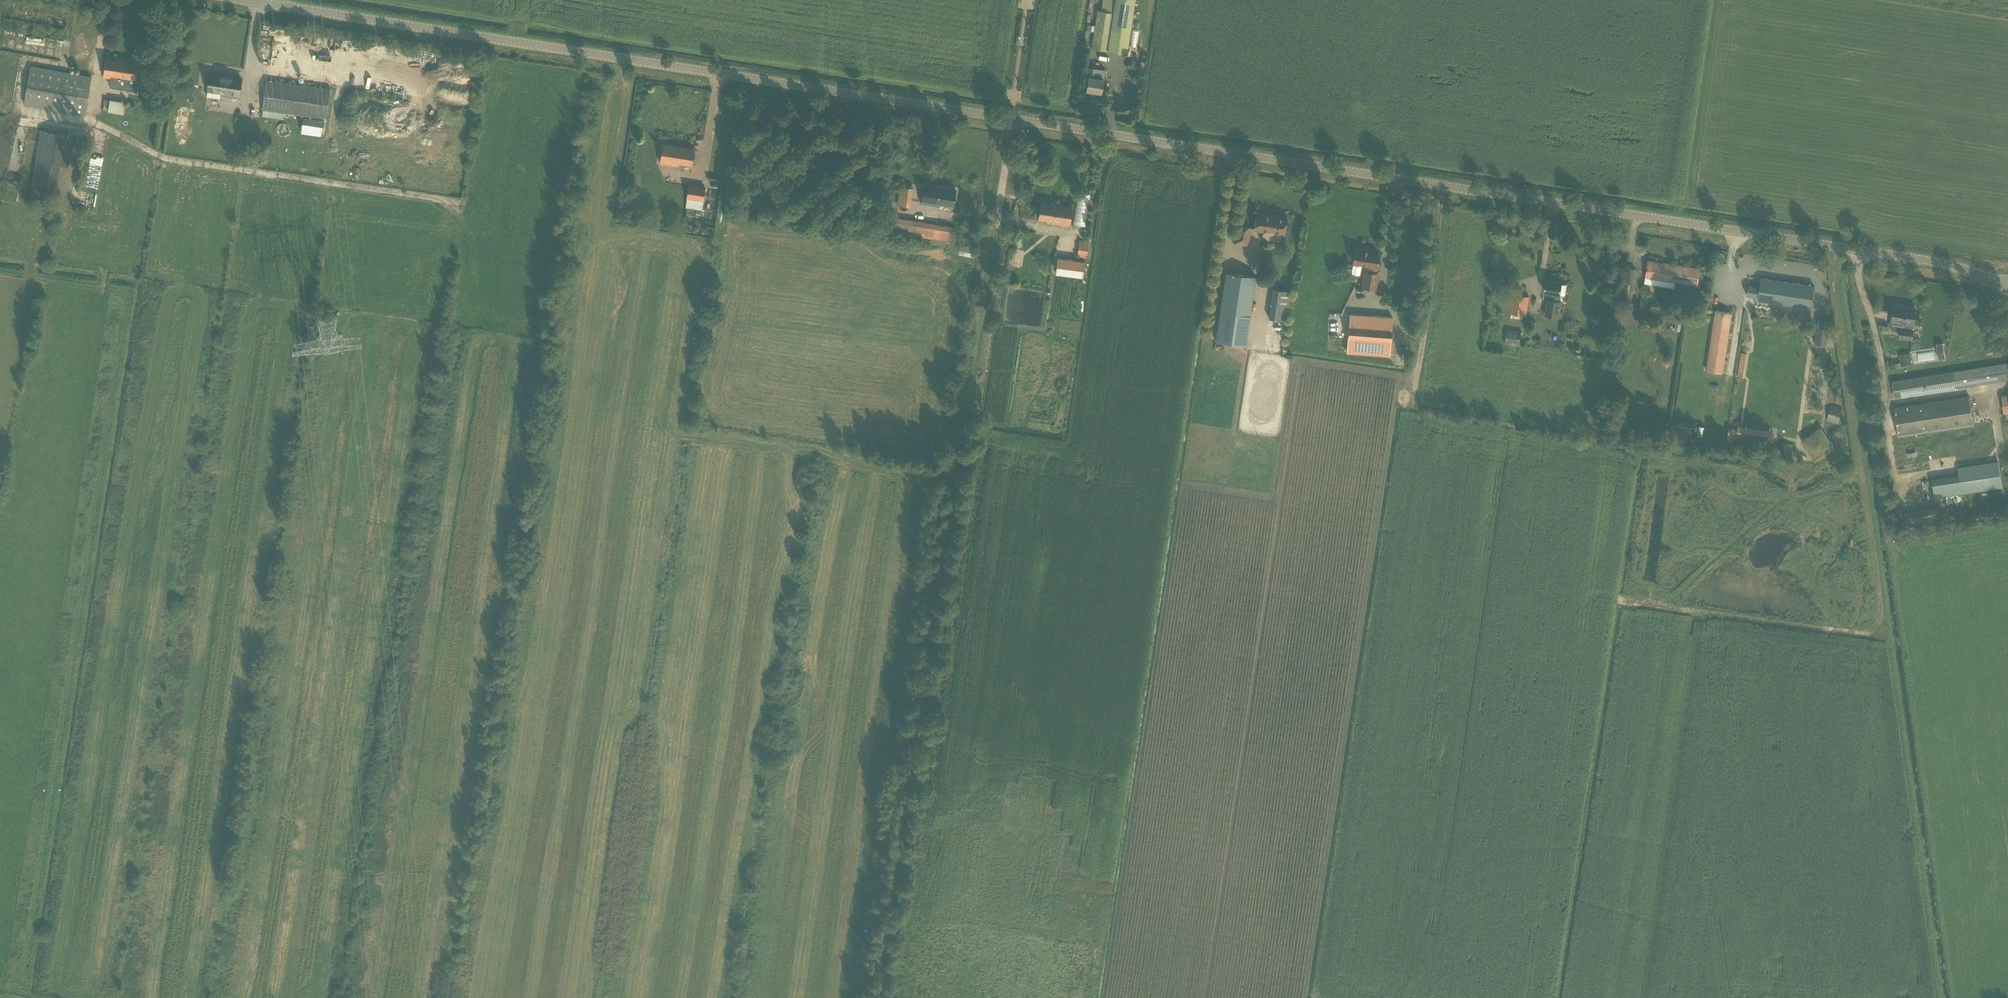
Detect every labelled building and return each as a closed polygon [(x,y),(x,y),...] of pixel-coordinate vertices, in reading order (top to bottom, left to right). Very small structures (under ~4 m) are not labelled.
[(1135,0),(1103,0),(1101,11),(1098,10),(1092,48),(1127,54),(1135,0)] [(136,79),(138,63),(107,58),(104,77),(122,79),(122,77),(128,78),(127,87),(134,88),(136,79)] [(1144,69),(1145,62),(1141,61),(1140,65),(1136,65),(1135,68),(1144,69)] [(31,66),(25,105),(85,115),(91,77),(31,66)] [(1086,90),(1102,92),(1104,79),(1103,79),(1105,70),(1097,69),(1086,67),(1084,76),(1088,77),(1086,90)] [(239,97),(242,79),(210,74),(208,90),(221,92),(221,95),(239,97)] [(283,119),(284,112),(326,118),(330,89),(266,80),(262,109),(263,109),(262,116),(283,119)] [(103,98),(102,110),(122,113),(124,101),(103,98)] [(323,121),(304,118),(303,123),(322,126),(323,121)] [(35,161),(60,165),(68,167),(74,136),(41,130),(35,161)] [(692,165),(694,149),(663,144),(660,163),(678,165),(678,163),(692,165)] [(84,188),(97,190),(100,167),(94,167),(95,161),(89,160),(84,188)] [(953,205),(956,189),(923,184),(921,203),(939,206),(940,203),(953,205)] [(686,199),(703,201),(705,187),(689,185),(686,199)] [(1075,194),(1074,224),(1085,225),(1087,195),(1075,194)] [(1069,226),(1072,207),(1040,203),(1038,219),(1052,221),(1051,223),(1069,226)] [(1254,230),(1284,234),(1286,217),(1257,213),(1254,230)] [(874,214),(872,228),(948,240),(950,226),(874,214)] [(1234,243),(1248,244),(1249,226),(1234,225),(1234,243)] [(1089,257),(1089,241),(1043,239),(1042,255),(1089,257)] [(1375,273),(1376,266),(1377,266),(1379,254),(1370,253),(1371,248),(1356,246),(1353,263),(1366,264),(1362,287),(1375,289),(1378,273),(1375,273)] [(1082,277),(1084,261),(1057,258),(1055,274),(1082,277)] [(1698,285),(1700,269),(1648,261),(1646,277),(1698,285)] [(1226,271),(1215,341),(1245,345),(1255,276),(1226,271)] [(1811,308),(1814,286),(1761,278),(1760,288),(1748,286),(1747,295),(1758,297),(1758,300),(1811,308)] [(1560,294),(1560,293),(1566,295),(1568,285),(1562,284),(1562,282),(1546,280),(1544,292),(1553,293),(1552,300),(1548,299),(1546,315),(1559,317),(1561,301),(1558,301),(1560,294)] [(1271,303),(1269,318),(1287,321),(1291,291),(1278,289),(1276,304),(1271,303)] [(1650,305),(1652,296),(1652,294),(1643,292),(1641,304),(1650,305)] [(1513,294),(1510,312),(1526,315),(1529,296),(1513,294)] [(1914,324),(1916,307),(1894,304),(1892,321),(1906,322),(1905,328),(1901,328),(1900,337),(1912,338),(1913,329),(1914,324)] [(1723,374),(1732,313),(1716,311),(1706,371),(1723,374)] [(1392,329),(1392,317),(1350,314),(1347,352),(1389,355),(1392,329)] [(1818,319),(1814,343),(1826,345),(1829,321),(1818,319)] [(1504,343),(1519,345),(1521,331),(1506,329),(1504,343)] [(1742,377),(1745,352),(1740,351),(1736,376),(1742,377)] [(1899,355),(1901,366),(1912,364),(1910,354),(1899,355)] [(1892,381),(1894,397),(2007,379),(2007,363),(1892,381)] [(1894,408),(1898,435),(1973,424),(1969,396),(1894,408)] [(1831,404),(1826,421),(1838,424),(1842,407),(1831,404)] [(1727,440),(1744,443),(1746,426),(1738,425),(1737,428),(1729,427),(1727,440)] [(1819,450),(1823,448),(1827,449),(1831,448),(1831,443),(1826,441),(1826,436),(1822,434),(1822,429),(1818,427),(1814,430),(1814,435),(1810,437),(1806,435),(1802,437),(1802,442),(1807,444),(1807,449),(1811,451),(1811,455),(1815,458),(1819,455),(1819,450)] [(1789,456),(1791,444),(1777,442),(1776,446),(1781,447),(1781,449),(1776,448),(1775,454),(1789,456)] [(1956,468),(1957,475),(1932,479),(1935,497),(1940,496),(2002,487),(1998,461),(1984,463),(1973,465),(1956,468)]
